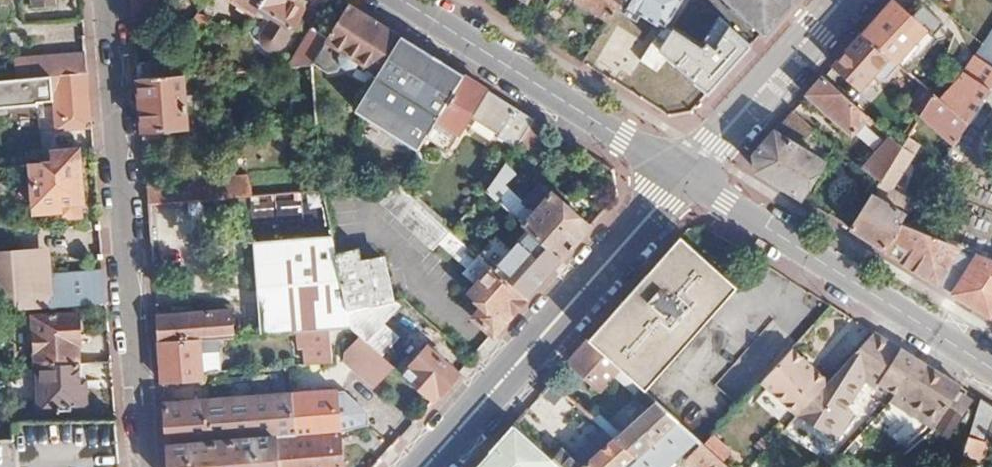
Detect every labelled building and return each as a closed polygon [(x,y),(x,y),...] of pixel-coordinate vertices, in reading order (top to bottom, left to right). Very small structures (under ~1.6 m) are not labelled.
[(134,19),(146,18),(156,0),(133,0),(134,19)] [(256,11),(263,0),(239,0),(256,11)] [(256,11),(254,15),(261,18),(264,14),(271,18),(266,27),(285,39),(304,8),(298,4),(301,0),(263,0),(256,11)] [(608,20),(615,10),(622,0),(578,0),(608,20)] [(615,10),(634,22),(638,15),(661,30),(679,0),(622,0),(615,10)] [(765,30),(792,0),(730,0),(765,30)] [(895,0),(891,0),(862,32),(889,55),(898,62),(937,17),(922,4),(913,15),(895,0)] [(349,4),(329,38),(314,62),(327,71),(340,69),(343,64),(347,68),(359,65),(360,64),(379,76),(359,108),(357,111),(418,151),(437,121),(445,108),(464,76),(403,37),(349,4)] [(727,24),(694,61),(719,82),(752,45),(727,24)] [(329,38),(313,28),(289,66),(314,64),(314,62),(329,38)] [(985,56),(952,107),(970,121),(991,88),(991,31),(978,51),(985,56)] [(889,55),(862,32),(833,64),(861,89),(887,58),(889,55)] [(88,54),(19,58),(22,77),(59,74),(89,72),(88,54)] [(171,58),(138,61),(139,78),(172,76),(171,58)] [(60,95),(53,95),(54,103),(56,125),(56,131),(94,127),(89,72),(59,74),(60,95)] [(22,77),(0,81),(0,110),(44,107),(44,103),(54,103),(53,95),(60,95),(59,74),(22,77)] [(172,76),(139,78),(143,130),(190,125),(186,75),(172,76)] [(437,121),(460,132),(471,112),(499,131),(496,137),(514,148),(518,142),(534,119),(464,76),(445,108),(437,121)] [(823,76),(808,93),(854,129),(859,123),(868,112),(823,76)] [(936,93),(923,82),(908,105),(912,108),(921,116),(922,115),(936,93)] [(936,93),(922,115),(951,137),(956,142),(970,121),(952,107),(936,93)] [(814,127),(794,109),(755,152),(757,168),(802,196),(824,161),(801,145),(814,127)] [(868,112),(859,123),(889,137),(893,132),(868,112)] [(548,128),(534,119),(518,142),(533,151),(548,128)] [(893,132),(889,137),(865,161),(887,169),(900,148),(904,141),(893,132)] [(900,148),(887,169),(873,190),(884,197),(911,155),(900,148)] [(54,162),(34,164),(38,212),(59,210),(60,221),(83,219),(78,151),(58,153),(54,153),(54,162)] [(515,170),(505,162),(486,190),(495,198),(506,183),(515,170)] [(252,177),(223,180),(224,197),(253,195),(252,177)] [(506,183),(495,198),(529,229),(561,257),(592,223),(553,189),(552,191),(538,178),(522,195),(506,183)] [(223,180),(147,185),(149,203),(224,197),(223,180)] [(398,183),(380,203),(431,248),(437,240),(467,265),(460,273),(475,286),(468,294),(482,306),(475,317),(493,334),(527,296),(478,253),(451,230),(398,183)] [(327,214),(331,235),(344,301),(364,300),(360,256),(345,250),(340,188),(325,189),(327,214)] [(908,215),(872,192),(851,227),(885,248),(903,221),(908,215)] [(885,248),(989,314),(991,309),(991,256),(903,221),(885,248)] [(513,247),(496,233),(478,253),(527,296),(561,257),(529,229),(513,247)] [(331,235),(252,241),(261,334),(302,332),(334,329),(347,328),(344,301),(331,235)] [(736,287),(682,236),(589,340),(621,369),(644,389),(736,287)] [(0,255),(0,312),(108,303),(105,271),(52,274),(50,255),(41,256),(0,255)] [(380,255),(360,256),(364,300),(385,298),(380,255)] [(364,300),(344,301),(347,328),(357,338),(378,356),(395,335),(380,321),(394,305),(385,298),(364,300)] [(231,310),(159,315),(161,342),(201,339),(217,338),(233,336),(231,310)] [(76,314),(34,317),(37,366),(39,365),(79,363),(78,345),(81,345),(80,333),(83,332),(82,318),(76,318),(76,314)] [(334,329),(302,332),(303,349),(308,349),(309,365),(335,363),(334,329)] [(876,387),(879,384),(895,394),(910,403),(905,410),(935,428),(961,386),(873,331),(845,362),(864,375),(862,378),(876,387)] [(217,338),(201,339),(204,379),(211,371),(220,371),(217,338)] [(357,338),(346,351),(346,364),(375,389),(393,369),(378,356),(357,338)] [(201,339),(161,342),(164,382),(204,379),(201,339)] [(589,340),(570,362),(602,391),(621,369),(589,340)] [(410,363),(403,358),(393,369),(432,403),(457,374),(426,345),(410,363)] [(815,370),(794,350),(753,393),(766,405),(779,391),(782,394),(791,385),(797,390),(815,370)] [(79,363),(39,365),(42,411),(87,408),(84,363),(79,363)] [(566,414),(575,402),(553,385),(544,397),(566,414)] [(297,394),(299,434),(277,438),(279,466),(344,466),(340,416),(345,416),(344,408),(339,408),(337,390),(297,394)] [(974,399),(961,391),(936,430),(950,439),(974,399)] [(165,404),(171,466),(279,466),(277,438),(299,434),(297,394),(165,404)] [(895,394),(890,401),(905,410),(910,403),(895,394)] [(678,420),(654,398),(619,432),(598,415),(594,420),(613,437),(637,458),(678,420)] [(980,398),(967,451),(984,461),(991,450),(991,405),(980,398)] [(117,415),(13,419),(13,437),(0,437),(0,466),(121,466),(117,415)] [(678,420),(637,458),(627,466),(660,466),(684,445),(690,451),(685,456),(696,466),(730,466),(704,443),(678,420)] [(554,458),(515,423),(476,466),(563,466),(554,458)] [(704,443),(730,466),(748,466),(756,459),(738,443),(731,451),(712,434),(704,443)] [(637,458),(613,437),(582,466),(627,466),(637,458)] [(554,458),(563,466),(581,466),(561,449),(554,458)] [(984,461),(967,451),(964,464),(964,466),(985,466),(984,461)]
